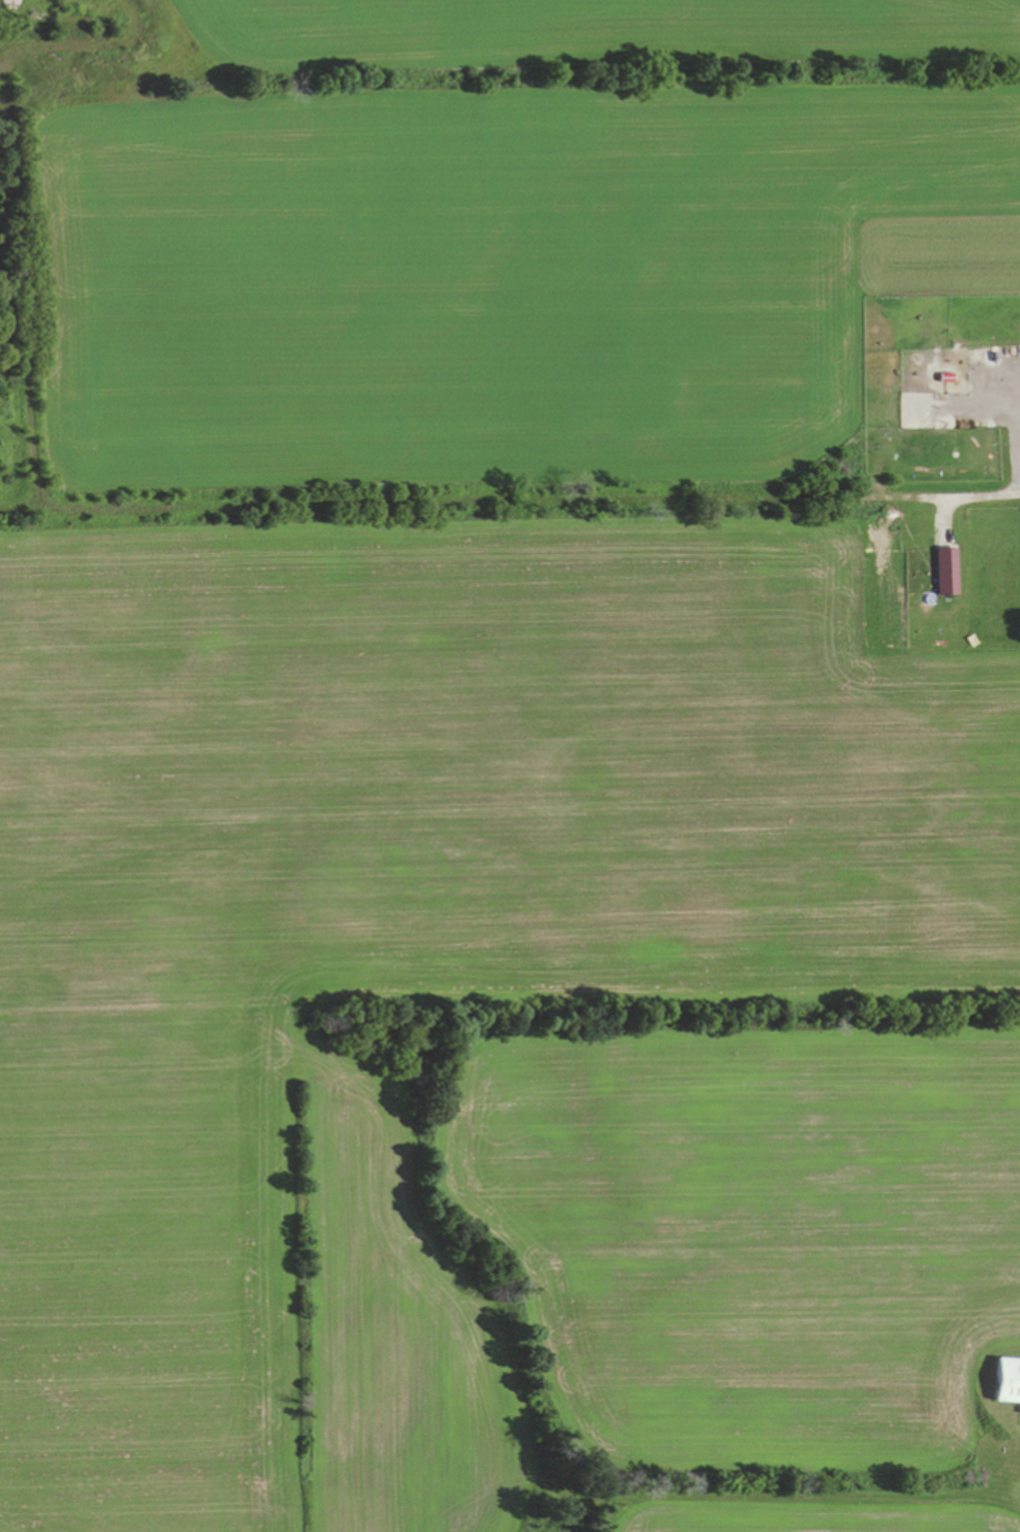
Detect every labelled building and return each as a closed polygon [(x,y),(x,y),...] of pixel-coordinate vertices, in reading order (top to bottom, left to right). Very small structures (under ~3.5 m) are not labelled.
[(938,596),(959,596),(959,549),(938,549),(938,596)] [(993,1359),(991,1403),(1019,1405),(1018,1415),(1019,1416),(1019,1361),(993,1359)]
